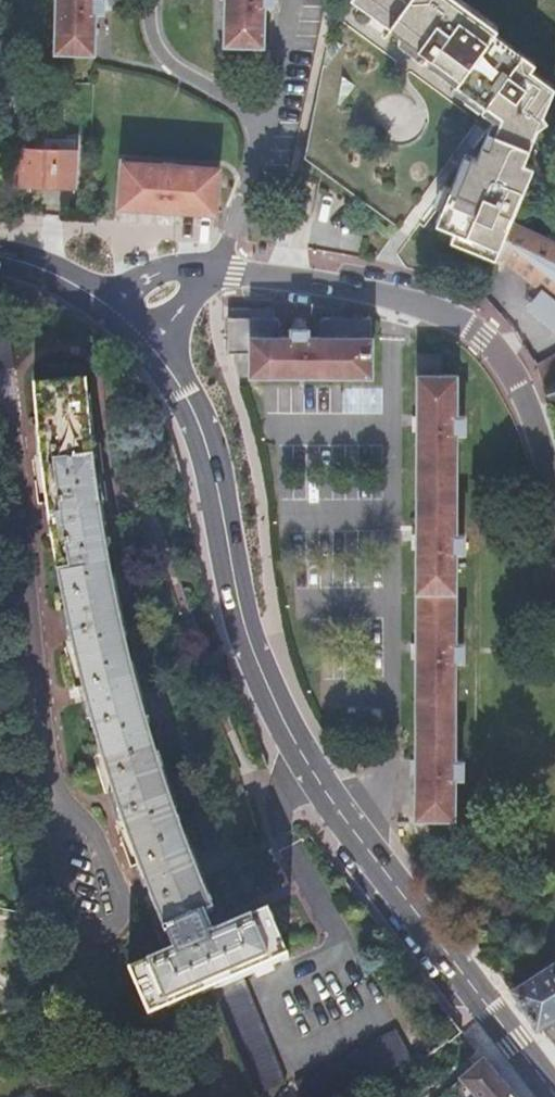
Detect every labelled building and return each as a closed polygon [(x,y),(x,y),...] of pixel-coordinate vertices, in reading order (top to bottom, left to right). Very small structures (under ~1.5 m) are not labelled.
[(56,53),(95,54),(97,14),(109,15),(109,0),(58,0),(56,53)] [(225,42),(264,43),(265,4),(272,4),(272,0),(227,0),(225,42)] [(355,0),(338,0),(305,160),(399,229),(477,125),(467,117),(480,98),(462,84),(464,81),(355,0)] [(510,223),(517,206),(534,166),(524,163),(537,130),(548,124),(544,115),(554,88),(532,72),(538,63),(457,0),(355,0),(464,81),(462,84),(480,98),(507,119),(484,162),(472,158),(459,191),(451,187),(437,223),(455,230),(451,239),(493,258),(510,223)] [(23,153),(21,187),(56,189),(58,154),(23,153)] [(122,163),(119,206),(215,212),(217,168),(122,163)] [(493,258),(554,307),(554,239),(551,237),(549,241),(510,223),(493,258)] [(264,320),(228,319),(228,356),(249,356),(250,376),(370,376),(370,321),(326,319),(323,320),(320,322),(319,325),(318,328),(318,336),(307,337),(307,329),(291,329),(290,337),(279,337),(280,332),(279,328),(276,324),(273,321),(269,320),(264,320)] [(15,370),(9,337),(0,338),(0,372),(15,370)] [(554,384),(554,358),(535,370),(542,391),(554,384)] [(455,378),(416,377),(416,819),(455,819),(455,778),(462,778),(462,760),(455,760),(455,659),(462,659),(462,643),(455,643),(455,551),(463,552),(462,536),(455,535),(455,433),(462,433),(462,417),(455,417),(455,378)] [(117,823),(126,846),(178,826),(171,805),(161,780),(150,745),(139,712),(131,682),(123,651),(115,620),(109,592),(104,562),(99,528),(95,498),(91,469),(89,442),(86,414),(84,384),(31,386),(33,412),(37,464),(42,507),(49,556),(56,597),(63,635),(71,671),(77,697),(86,728),(96,760),(107,794),(117,823)] [(547,405),(554,429),(554,402),(547,405)] [(178,826),(126,846),(168,950),(125,967),(144,1015),(209,990),(242,978),(286,961),(267,913),(221,930),(178,826)] [(511,993),(537,1027),(554,1015),(554,963),(511,993)] [(242,978),(209,990),(247,1091),(277,1080),(242,978)] [(542,1032),(554,1047),(554,1023),(542,1032)] [(286,1079),(293,1096),(331,1096),(402,1067),(390,1037),(286,1079)] [(478,1062),(459,1079),(474,1096),(513,1096),(482,1060),(479,1063),(478,1062)]
